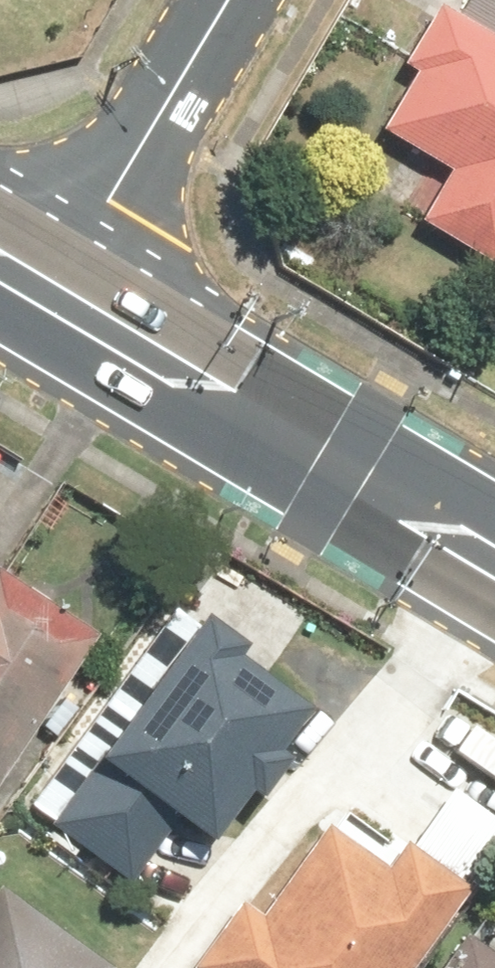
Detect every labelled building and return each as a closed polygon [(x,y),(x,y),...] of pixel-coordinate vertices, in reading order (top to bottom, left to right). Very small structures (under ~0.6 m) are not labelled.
[(375,132),(446,174),(418,222),(494,268),(494,47),(442,17),(375,132)] [(99,651),(0,580),(0,790),(99,651)] [(80,730),(43,779),(71,800),(51,828),(134,890),(182,826),(213,850),(251,798),(265,808),(296,766),(278,753),(314,704),(204,622),(108,751),(80,730)] [(463,896),(334,806),(259,914),(246,905),(202,967),(413,967),(463,896)] [(0,896),(0,967),(101,967),(0,896)] [(431,967),(494,967),(494,946),(465,923),(431,967)]
